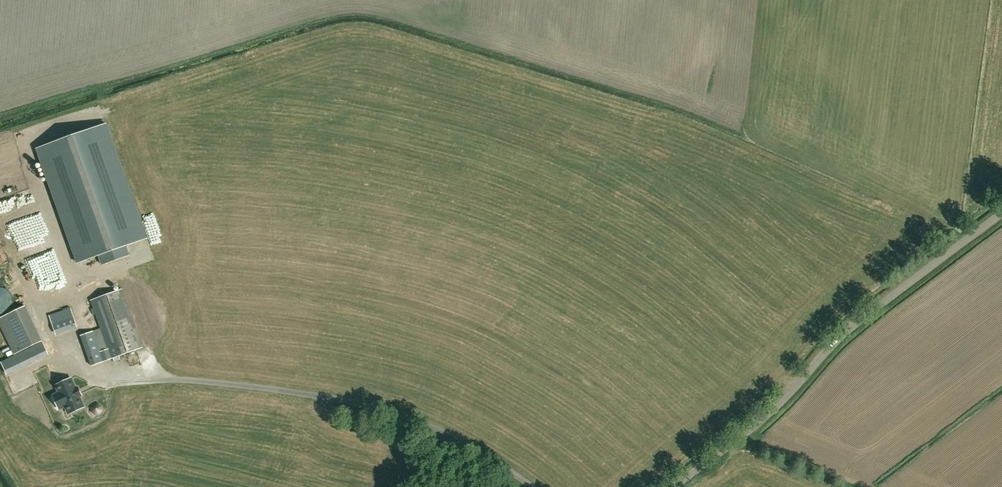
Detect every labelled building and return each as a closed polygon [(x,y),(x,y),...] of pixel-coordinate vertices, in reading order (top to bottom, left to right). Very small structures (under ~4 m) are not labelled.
[(77,263),(99,255),(102,265),(129,255),(126,245),(147,238),(107,124),(37,149),(77,263)] [(21,232),(31,230),(29,221),(20,223),(21,232)] [(1,314),(5,313),(9,310),(11,306),(12,301),(12,296),(9,292),(6,289),(2,287),(0,287),(0,314),(1,314)] [(112,358),(114,358),(115,361),(121,359),(120,356),(143,347),(123,289),(91,300),(101,329),(112,358)] [(0,316),(0,322),(15,354),(42,341),(25,304),(0,316)] [(51,321),(56,334),(77,326),(71,308),(61,312),(63,317),(51,321)] [(94,331),(104,361),(112,358),(101,329),(94,331)] [(94,331),(81,335),(92,365),(104,361),(94,331)] [(15,355),(21,367),(32,362),(27,350),(15,355)] [(83,406),(79,396),(81,395),(78,388),(75,389),(71,378),(56,385),(60,393),(54,395),(60,408),(66,405),(69,413),(83,406)]
